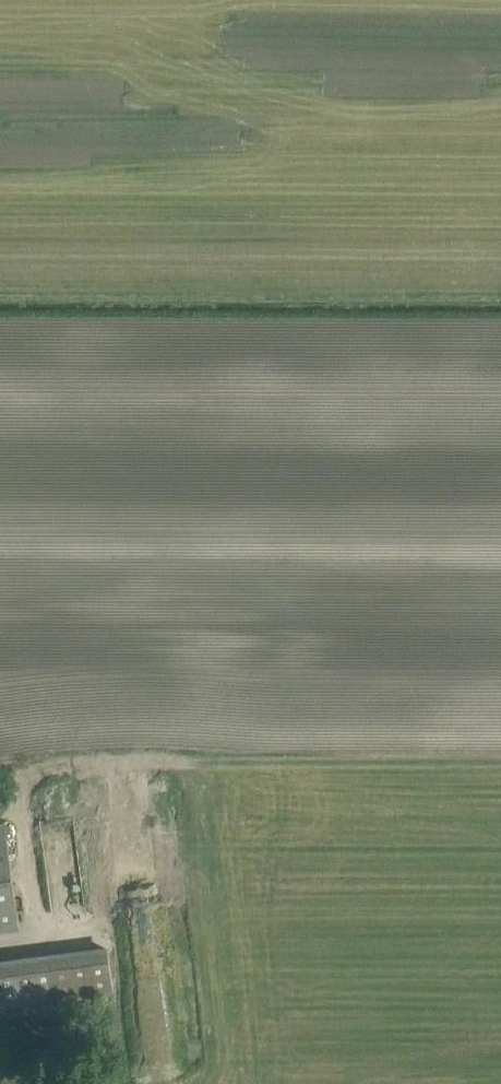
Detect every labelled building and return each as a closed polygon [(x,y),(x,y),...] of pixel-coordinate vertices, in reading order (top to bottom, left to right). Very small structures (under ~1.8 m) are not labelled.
[(0,825),(0,931),(19,929),(5,824),(0,825)] [(114,993),(107,945),(0,959),(0,1008),(22,1006),(23,1014),(41,1012),(40,1003),(114,993)]
